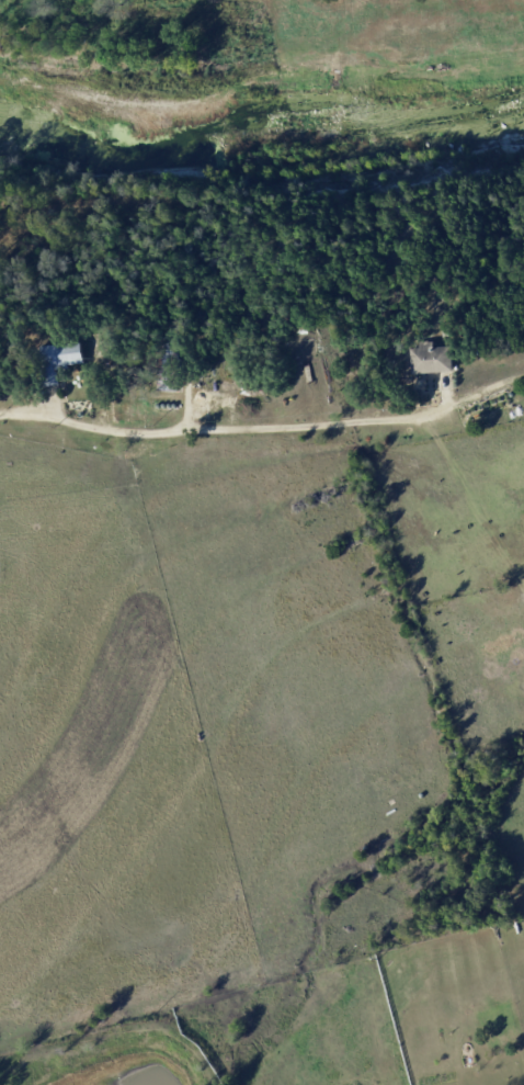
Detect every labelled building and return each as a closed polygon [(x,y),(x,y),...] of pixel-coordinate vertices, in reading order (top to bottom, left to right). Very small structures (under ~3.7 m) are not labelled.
[(91,343),(52,344),(53,366),(91,365),(91,343)] [(412,345),(413,372),(454,371),(453,346),(434,346),(434,344),(412,345)]
